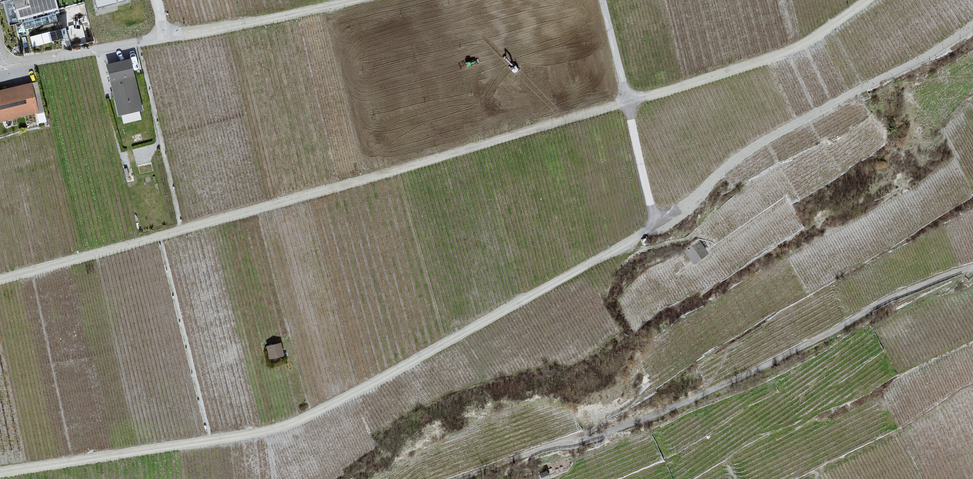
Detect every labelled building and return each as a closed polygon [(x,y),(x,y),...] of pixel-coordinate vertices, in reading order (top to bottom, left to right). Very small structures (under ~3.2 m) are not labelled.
[(30,25),(57,18),(56,14),(60,13),(56,0),(8,0),(6,0),(13,25),(16,24),(23,22),(24,27),(30,25)] [(97,10),(129,2),(129,0),(95,0),(97,10)] [(65,28),(54,31),(56,40),(68,37),(65,28)] [(108,66),(115,96),(119,114),(141,109),(130,61),(108,66)] [(30,84),(15,87),(17,92),(3,95),(3,92),(0,92),(0,120),(37,111),(33,97),(30,84)] [(686,267),(694,261),(706,252),(698,241),(686,249),(691,257),(683,263),(686,267)] [(271,355),(281,353),(279,346),(269,348),(271,355)]
